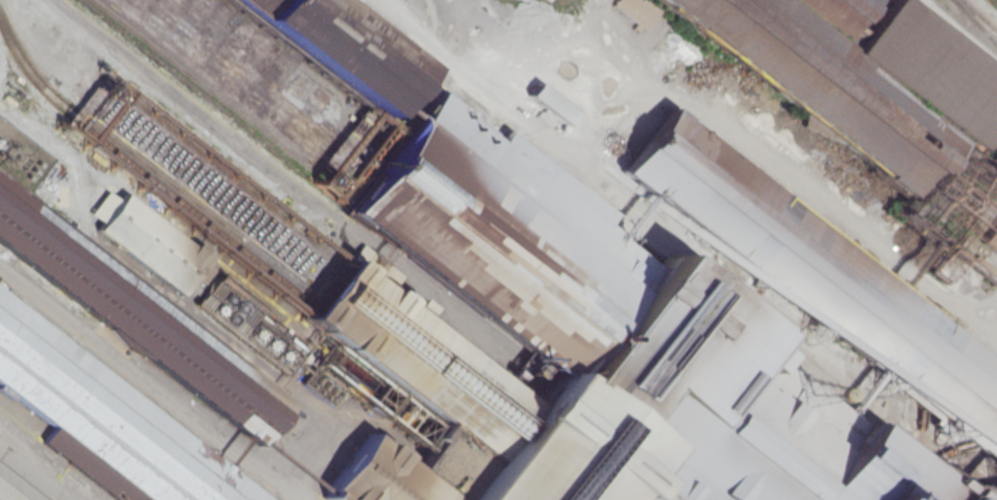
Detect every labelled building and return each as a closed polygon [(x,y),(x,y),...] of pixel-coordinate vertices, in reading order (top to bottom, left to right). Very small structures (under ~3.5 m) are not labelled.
[(375,121),(412,73),(319,0),(221,0),(375,121)] [(894,0),(996,80),(996,109),(966,150),(951,138),(905,196),(649,0),(894,0)] [(573,111),(535,84),(525,98),(562,126),(573,111)] [(759,342),(962,499),(453,499),(485,458),(299,314),(343,257),(529,402),(551,372),(341,209),(432,91),(496,141),(504,131),(765,334),(759,342)] [(665,109),(616,172),(996,466),(996,366),(665,109)] [(256,446),(0,250),(0,178),(291,401),(256,446)] [(326,243),(339,227),(293,191),(280,208),(326,243)] [(996,260),(996,221),(978,242),(996,260)] [(0,295),(262,499),(112,499),(37,442),(48,427),(0,390),(0,295)] [(394,458),(448,499),(334,499),(319,488),(363,431),(396,456),(394,458)] [(0,451),(0,499),(63,499),(0,451)]
